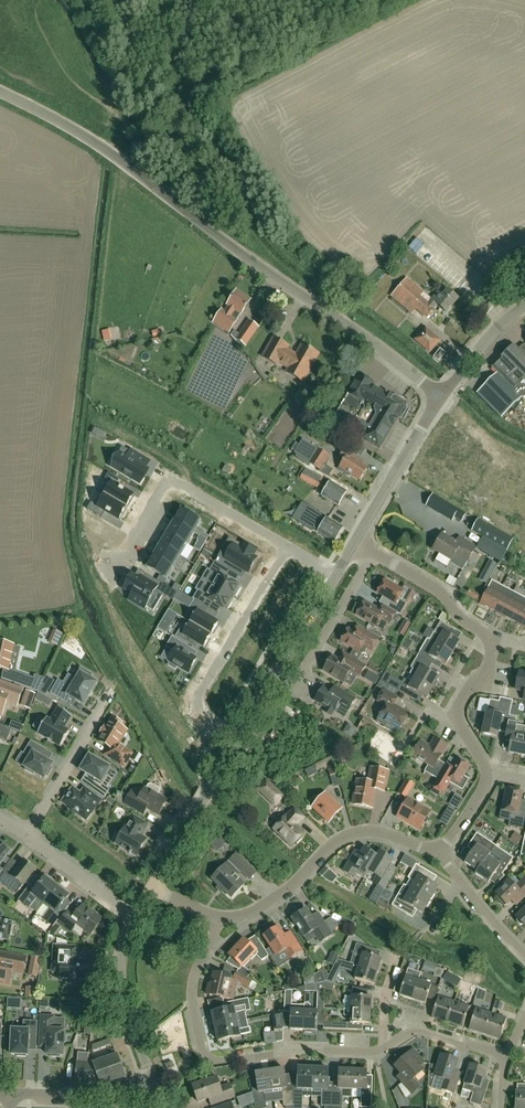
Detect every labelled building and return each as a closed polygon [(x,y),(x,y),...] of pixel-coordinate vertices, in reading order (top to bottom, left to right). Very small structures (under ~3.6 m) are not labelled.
[(432,300),(415,285),(407,278),(391,296),(411,313),(416,308),(427,318),(434,309),(433,308),(437,304),(446,312),(458,298),(448,290),(443,296),(438,292),(432,300)] [(222,310),(214,322),(230,332),(238,320),(237,320),(241,314),(242,314),(251,300),(237,291),(228,305),(229,306),(225,312),(222,310)] [(243,350),(258,327),(249,321),(239,335),(235,341),(243,350)] [(430,352),(439,341),(426,329),(416,340),(430,352)] [(287,372),(304,382),(320,354),(303,344),(295,358),(286,353),(290,346),(275,338),(264,357),(279,365),(280,363),(290,368),(287,372)] [(524,397),(524,355),(519,349),(514,345),(492,367),(498,373),(478,393),(501,417),(522,397),(523,398),(524,397)] [(439,361),(445,354),(440,350),(434,358),(439,361)] [(335,415),(353,426),(351,430),(364,437),(363,438),(380,448),(397,419),(401,418),(406,408),(405,402),(395,396),(392,397),(378,389),(376,393),(370,390),(374,384),(359,375),(335,415)] [(296,457),(310,466),(311,464),(320,470),(329,456),(318,449),(317,450),(302,441),(295,454),(297,455),(296,457)] [(345,461),(340,468),(339,470),(350,477),(352,475),(360,480),(368,468),(362,464),(364,462),(345,449),(340,457),(345,461)] [(113,467),(112,468),(140,484),(148,470),(144,468),(148,462),(131,452),(127,457),(121,454),(113,467)] [(317,493),(322,496),(322,497),(339,507),(348,493),(331,483),(331,481),(306,468),(300,479),(318,489),(317,493)] [(477,469),(469,487),(480,492),(488,474),(477,469)] [(108,482),(101,493),(126,508),(133,495),(120,487),(123,482),(109,473),(105,480),(108,482)] [(91,503),(87,510),(101,518),(105,512),(119,520),(126,508),(101,493),(95,505),(91,503)] [(433,495),(427,506),(439,514),(452,521),(454,517),(461,521),(466,514),(458,509),(446,502),(433,495)] [(322,515),(308,506),(298,523),(312,531),(313,529),(318,532),(318,533),(334,543),(343,528),(327,518),(326,519),(324,523),(319,519),(321,516),(322,515)] [(182,510),(175,522),(194,534),(201,522),(193,517),(195,514),(186,509),(184,512),(182,510)] [(479,519),(472,532),(507,551),(514,539),(479,519)] [(175,522),(168,534),(187,545),(194,534),(175,522)] [(168,534),(161,545),(181,556),(188,560),(194,549),(187,545),(168,534)] [(441,535),(432,550),(439,554),(435,560),(447,567),(449,563),(462,570),(467,562),(476,547),(465,540),(459,537),(455,543),(441,535)] [(244,545),(243,546),(229,537),(215,562),(229,571),(234,564),(246,571),(248,572),(254,563),(256,559),(253,557),(255,552),(244,545)] [(161,545),(155,556),(174,568),(181,556),(161,545)] [(155,556),(148,568),(160,576),(167,580),(174,568),(155,556)] [(208,570),(202,580),(233,598),(235,595),(237,596),(241,589),(239,588),(240,586),(233,582),(226,578),(230,572),(230,571),(215,563),(210,571),(208,570)] [(486,567),(481,577),(487,580),(492,570),(486,567)] [(132,577),(125,589),(133,594),(130,600),(144,608),(145,607),(149,600),(150,601),(151,598),(150,598),(154,591),(163,596),(163,595),(173,601),(178,594),(164,585),(157,581),(145,574),(140,582),(135,578),(132,577)] [(157,581),(164,585),(167,580),(160,576),(157,581)] [(198,591),(193,599),(195,601),(208,609),(212,602),(219,606),(226,610),(227,608),(229,609),(233,603),(231,602),(233,598),(202,580),(196,590),(198,591)] [(404,584),(400,590),(385,581),(378,593),(393,601),(389,608),(397,613),(401,616),(407,604),(415,590),(404,584)] [(490,610),(502,587),(492,582),(480,605),(490,610)] [(501,616),(513,593),(502,587),(490,610),(501,616)] [(512,621),(523,599),(513,593),(501,616),(512,621)] [(524,622),(524,600),(523,599),(512,621),(522,627),(524,622)] [(190,608),(189,610),(195,613),(190,623),(211,635),(218,623),(214,621),(205,615),(208,609),(195,601),(190,608)] [(397,613),(389,608),(384,605),(380,612),(365,603),(364,604),(363,604),(360,607),(361,609),(357,616),(377,627),(382,619),(390,624),(397,613)] [(172,623),(164,618),(157,629),(166,634),(172,623)] [(407,636),(413,624),(406,621),(400,633),(407,636)] [(434,633),(430,641),(452,654),(459,642),(458,641),(452,638),(456,631),(445,624),(441,622),(434,633)] [(181,629),(176,637),(193,647),(196,643),(199,644),(204,647),(211,635),(190,623),(185,631),(181,629)] [(372,652),(379,640),(357,627),(353,633),(349,630),(341,642),(362,654),(364,654),(367,649),(372,652)] [(61,646),(65,634),(55,630),(51,643),(61,646)] [(172,637),(166,648),(167,648),(174,653),(169,662),(170,662),(170,663),(168,666),(176,670),(178,667),(189,673),(197,659),(195,658),(187,654),(191,648),(172,637)] [(430,641),(420,657),(431,664),(434,659),(442,664),(445,666),(452,654),(430,641)] [(8,670),(15,672),(17,666),(9,664),(13,646),(0,643),(0,668),(8,670)] [(359,677),(366,666),(343,653),(338,660),(332,657),(324,672),(344,683),(350,672),(359,677)] [(418,656),(411,668),(418,673),(415,678),(432,688),(438,678),(428,672),(426,671),(430,665),(431,665),(431,664),(420,657),(418,656)] [(96,684),(97,683),(96,682),(95,682),(90,679),(92,674),(80,667),(74,678),(76,679),(71,688),(58,680),(57,680),(59,681),(56,686),(54,686),(50,693),(61,700),(65,694),(82,704),(83,705),(84,704),(88,697),(92,691),(92,690),(96,684)] [(14,683),(30,689),(34,678),(18,673),(14,683)] [(519,673),(519,675),(517,676),(516,680),(517,681),(515,690),(524,692),(524,674),(519,673)] [(404,679),(397,691),(412,699),(416,692),(426,699),(432,688),(415,678),(412,683),(404,679)] [(2,714),(6,701),(17,705),(22,690),(0,682),(0,713),(2,714)] [(315,701),(326,708),(323,712),(332,717),(339,704),(349,711),(356,700),(339,690),(334,687),(331,692),(323,688),(315,701)] [(378,717),(379,718),(376,721),(386,727),(388,723),(399,730),(408,715),(393,706),(397,698),(384,690),(378,700),(385,705),(378,717)] [(35,695),(27,692),(22,707),(30,710),(35,695)] [(487,712),(482,734),(496,737),(497,737),(498,732),(500,720),(508,722),(509,715),(511,705),(512,700),(506,699),(499,698),(499,702),(490,700),(488,712),(487,712)] [(60,747),(69,732),(62,727),(64,723),(66,724),(71,716),(58,708),(50,720),(46,718),(38,733),(60,747)] [(503,743),(510,745),(509,749),(508,753),(521,755),(524,737),(524,735),(524,727),(517,725),(518,717),(516,717),(515,717),(509,715),(508,722),(505,733),(504,737),(503,743)] [(112,717),(98,741),(109,748),(105,754),(124,766),(131,754),(121,748),(117,746),(126,730),(119,726),(122,723),(112,717)] [(11,729),(0,725),(0,740),(7,742),(11,729)] [(437,779),(446,764),(439,760),(441,756),(440,755),(446,745),(434,738),(429,746),(420,741),(412,755),(428,765),(424,771),(437,779)] [(35,773),(44,779),(46,776),(48,777),(53,768),(51,767),(53,765),(39,756),(44,748),(31,741),(23,753),(30,757),(24,767),(26,768),(25,770),(34,775),(35,773)] [(80,770),(85,773),(96,780),(92,786),(98,791),(96,793),(103,799),(111,787),(101,781),(110,768),(102,763),(103,762),(98,758),(97,760),(89,755),(88,757),(86,756),(83,761),(85,762),(80,770)] [(467,780),(462,777),(469,766),(464,763),(463,761),(460,759),(457,760),(456,759),(451,767),(446,764),(437,779),(432,787),(442,792),(448,782),(461,790),(467,780)] [(313,766),(305,771),(308,778),(317,773),(313,766)] [(328,770),(330,777),(337,774),(335,768),(328,770)] [(340,781),(349,778),(345,768),(336,771),(340,781)] [(384,791),(388,772),(372,769),(369,783),(358,781),(353,805),(371,808),(375,790),(384,791)] [(405,798),(414,784),(406,779),(397,793),(405,798)] [(265,781),(257,789),(273,804),(281,796),(265,781)] [(131,792),(124,804),(143,815),(147,808),(158,815),(166,801),(157,796),(160,791),(159,789),(151,784),(148,785),(146,789),(145,788),(140,797),(131,792)] [(64,797),(61,802),(86,821),(102,800),(85,787),(80,793),(72,787),(68,793),(66,792),(64,792),(63,794),(64,795),(64,797)] [(516,812),(519,800),(521,793),(506,790),(501,811),(510,812),(507,826),(522,829),(524,814),(516,812)] [(330,822),(342,809),(325,794),(313,807),(330,822)] [(108,797),(106,801),(114,807),(117,802),(108,797)] [(419,830),(430,812),(408,798),(397,816),(419,830)] [(451,806),(442,821),(450,825),(458,810),(451,806)] [(301,837),(304,833),(297,826),(304,818),(295,809),(287,817),(287,816),(274,829),(292,846),(295,842),(298,844),(303,839),(301,837)] [(125,827),(115,844),(129,852),(129,853),(131,854),(131,853),(136,856),(137,854),(139,854),(141,853),(142,851),(142,849),(141,847),(146,839),(140,836),(147,824),(133,816),(126,827),(125,827)] [(476,874),(490,854),(493,850),(481,841),(483,837),(477,833),(468,848),(473,851),(465,863),(477,871),(476,874)] [(216,840),(223,847),(228,842),(221,836),(216,840)] [(10,852),(8,851),(9,849),(4,845),(3,846),(0,844),(0,864),(10,852)] [(365,879),(379,852),(377,856),(364,849),(361,854),(355,850),(344,871),(354,877),(356,874),(365,879)] [(493,850),(490,854),(476,874),(489,883),(497,871),(502,875),(513,858),(507,854),(505,858),(493,850)] [(379,852),(365,879),(369,872),(379,877),(375,884),(385,889),(396,869),(390,865),(393,860),(379,852)] [(240,871),(241,872),(247,865),(237,854),(230,861),(231,862),(226,866),(225,866),(212,878),(232,897),(244,885),(235,876),(240,871)] [(0,873),(0,884),(1,883),(10,890),(17,881),(22,886),(35,869),(30,865),(30,863),(27,861),(25,861),(24,861),(15,872),(6,865),(1,872),(0,873)] [(326,866),(319,874),(326,880),(332,884),(338,877),(326,866)] [(411,880),(407,886),(412,889),(430,900),(437,887),(433,884),(426,881),(430,875),(415,866),(408,878),(411,880)] [(37,899),(43,904),(57,886),(52,883),(54,881),(48,876),(46,878),(45,877),(42,880),(37,876),(19,900),(30,908),(37,899)] [(524,896),(524,878),(524,877),(515,887),(509,881),(496,894),(507,905),(511,901),(516,905),(524,896)] [(399,894),(392,906),(404,912),(408,905),(418,910),(423,913),(430,900),(412,889),(407,886),(404,885),(399,894)] [(57,886),(43,904),(50,909),(42,918),(53,927),(71,904),(66,899),(69,895),(68,895),(69,893),(63,888),(61,890),(57,886)] [(381,897),(377,904),(390,911),(392,907),(389,905),(390,902),(381,897)] [(68,912),(59,923),(70,932),(76,924),(90,935),(101,921),(99,919),(99,917),(96,915),(94,915),(82,906),(74,916),(68,912)] [(319,943),(321,942),(333,934),(325,922),(318,926),(307,909),(293,918),(309,943),(316,938),(319,943)] [(517,918),(518,920),(517,921),(517,923),(520,926),(522,926),(523,925),(524,927),(524,910),(517,918)] [(356,925),(343,918),(340,924),(352,931),(356,925)] [(9,941),(10,940),(9,940),(13,923),(0,920),(0,939),(9,941)] [(290,959),(303,950),(296,940),(290,944),(279,927),(265,936),(278,956),(285,951),(290,959)] [(254,949),(247,942),(244,940),(230,955),(232,957),(230,959),(228,962),(227,962),(227,963),(240,970),(241,969),(240,969),(242,966),(242,967),(250,959),(252,961),(256,956),(263,961),(270,956),(261,944),(254,949)] [(360,966),(379,972),(383,959),(379,958),(371,955),(373,949),(357,944),(351,964),(360,967),(360,966)] [(79,947),(68,946),(54,946),(52,973),(61,974),(60,978),(69,979),(69,980),(77,981),(77,979),(87,980),(87,977),(88,976),(89,974),(89,973),(89,970),(89,969),(87,967),(88,963),(78,962),(79,947)] [(12,973),(22,975),(26,957),(1,952),(0,955),(0,979),(0,980),(0,983),(9,984),(12,973)] [(32,956),(28,974),(38,976),(41,958),(32,956)] [(375,985),(379,972),(360,966),(360,967),(351,964),(337,959),(334,966),(358,973),(356,979),(375,985)] [(441,977),(443,970),(436,968),(434,975),(441,977)] [(324,969),(320,972),(326,981),(328,976),(324,969)] [(248,978),(238,972),(237,971),(232,978),(238,982),(248,987),(253,990),(257,984),(252,981),(252,980),(248,978)] [(315,974),(304,975),(305,985),(318,984),(325,982),(326,981),(320,972),(315,975),(315,974)] [(400,975),(396,989),(402,991),(401,995),(400,996),(413,1000),(419,981),(421,974),(416,972),(413,979),(407,977),(400,975)] [(214,973),(212,985),(209,984),(207,994),(209,994),(227,998),(232,978),(232,977),(223,975),(214,973)] [(328,976),(326,981),(334,984),(335,977),(329,975),(328,976)] [(325,982),(325,989),(333,991),(334,984),(326,981),(325,982)] [(419,981),(413,1000),(426,1004),(432,985),(419,981)] [(305,1010),(305,1031),(306,1031),(306,1033),(314,1033),(314,1031),(318,1031),(318,1026),(318,1021),(324,1021),(324,1014),(325,989),(325,982),(318,984),(317,992),(317,1011),(311,1010),(311,1005),(309,1003),(305,1003),(305,1005),(305,1010)] [(28,988),(28,998),(38,998),(38,988),(28,988)] [(345,1001),(344,1003),(346,1004),(346,1009),(372,1011),(373,997),(353,996),(346,996),(346,999),(345,1001)] [(449,1020),(454,1002),(439,997),(432,1018),(449,1023),(450,1021),(449,1021),(449,1020)] [(226,1010),(213,1013),(216,1027),(238,1022),(236,1014),(247,1011),(252,1010),(249,998),(234,1002),(235,1008),(226,1010)] [(10,1009),(23,1009),(23,999),(10,999),(10,1009)] [(43,1001),(42,1010),(51,1011),(52,1001),(43,1001)] [(450,1021),(449,1023),(463,1028),(470,1007),(454,1002),(449,1020),(449,1021),(450,1021)] [(285,1004),(285,1011),(292,1012),(291,1029),(291,1030),(305,1031),(305,1010),(292,1010),(292,1005),(292,1004),(285,1004)] [(324,1014),(324,1021),(325,1021),(324,1026),(324,1029),(328,1029),(331,1029),(352,1030),(352,1023),(363,1024),(372,1024),(372,1011),(346,1009),(346,1010),(344,1010),(344,1016),(352,1016),(352,1023),(332,1022),(332,1019),(331,1017),(330,1016),(330,1015),(328,1015),(324,1014)] [(486,1032),(492,1014),(477,1009),(470,1030),(487,1035),(487,1033),(486,1032)] [(285,1011),(272,1014),(275,1031),(283,1030),(283,1029),(285,1011)] [(487,1033),(487,1035),(501,1040),(508,1019),(492,1014),(486,1032),(487,1033)] [(54,1017),(41,1017),(39,1049),(47,1050),(47,1054),(50,1055),(50,1057),(60,1057),(60,1055),(63,1055),(64,1042),(66,1042),(66,1033),(64,1033),(64,1031),(53,1030),(54,1017)] [(12,1029),(11,1054),(17,1055),(17,1056),(26,1057),(27,1055),(28,1055),(29,1038),(37,1038),(38,1023),(24,1022),(24,1030),(12,1029)] [(238,1022),(216,1027),(219,1041),(252,1034),(251,1027),(239,1030),(238,1022)] [(406,1098),(412,1094),(412,1095),(419,1088),(412,1080),(423,1070),(420,1067),(423,1065),(423,1060),(413,1050),(395,1067),(407,1079),(402,1084),(397,1087),(406,1098)] [(94,1063),(88,1062),(89,1054),(78,1053),(76,1081),(101,1083),(101,1085),(126,1077),(118,1055),(94,1063)] [(461,1073),(454,1071),(458,1060),(442,1055),(435,1076),(445,1079),(442,1089),(455,1093),(461,1073)] [(167,1070),(175,1067),(173,1062),(165,1065),(167,1070)] [(465,1084),(461,1096),(468,1099),(470,1092),(473,1093),(470,1103),(482,1107),(486,1094),(479,1092),(487,1070),(471,1064),(465,1084)] [(285,1068),(271,1070),(274,1090),(282,1089),(283,1100),(284,1106),(286,1106),(295,1105),(294,1091),(289,1092),(286,1075),(285,1068)] [(294,1091),(295,1105),(295,1107),(300,1107),(300,1105),(304,1105),(304,1096),(314,1097),(314,1089),(315,1068),(300,1068),(299,1075),(299,1091),(294,1091)] [(315,1068),(314,1089),(323,1090),(323,1097),(322,1106),(326,1106),(333,1106),(334,1092),(329,1092),(329,1083),(329,1069),(315,1068)] [(333,1107),(342,1107),(343,1107),(344,1107),(344,1097),(353,1098),(354,1070),(340,1069),(339,1093),(334,1092),(333,1106),(333,1107)] [(254,1093),(256,1107),(268,1107),(265,1092),(274,1090),(271,1070),(256,1072),(259,1092),(254,1093)] [(354,1070),(353,1098),(362,1098),(362,1107),(373,1107),(373,1095),(373,1090),(367,1090),(368,1070),(354,1070)] [(211,1105),(235,1097),(231,1084),(220,1087),(217,1077),(193,1086),(199,1102),(209,1099),(211,1105)]
